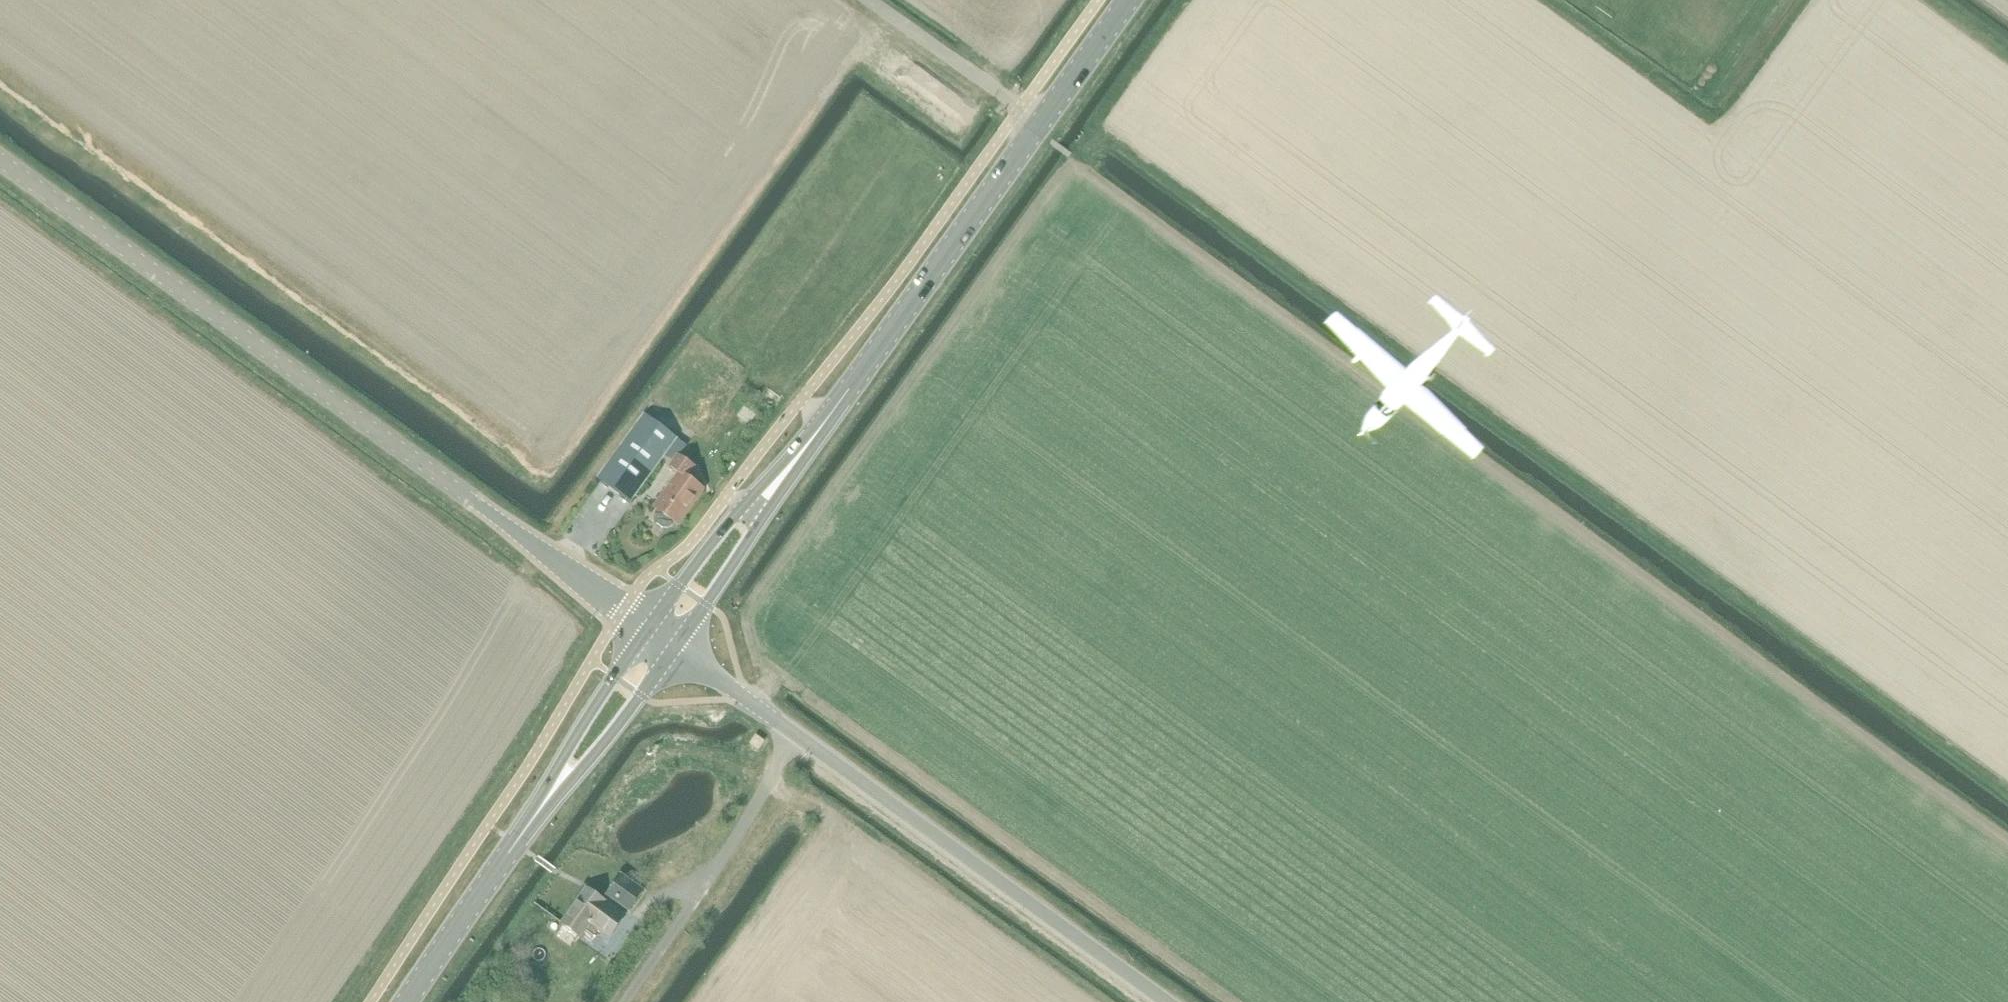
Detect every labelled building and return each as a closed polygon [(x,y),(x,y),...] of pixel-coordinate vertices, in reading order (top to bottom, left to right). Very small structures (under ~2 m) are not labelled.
[(744,405),(737,415),(750,425),(757,416),(744,405)] [(644,415),(597,480),(630,504),(677,439),(644,415)] [(656,514),(655,519),(658,524),(664,529),(669,529),(674,527),(676,524),(678,525),(703,490),(687,478),(694,468),(677,456),(670,466),(682,475),(656,510),(658,511),(656,514)] [(760,734),(751,745),(760,752),(768,741),(760,734)] [(623,876),(609,895),(631,912),(645,893),(623,876)] [(581,902),(564,925),(581,937),(593,921),(603,928),(602,930),(611,937),(616,931),(626,917),(586,889),(585,888),(578,899),(581,902)]
